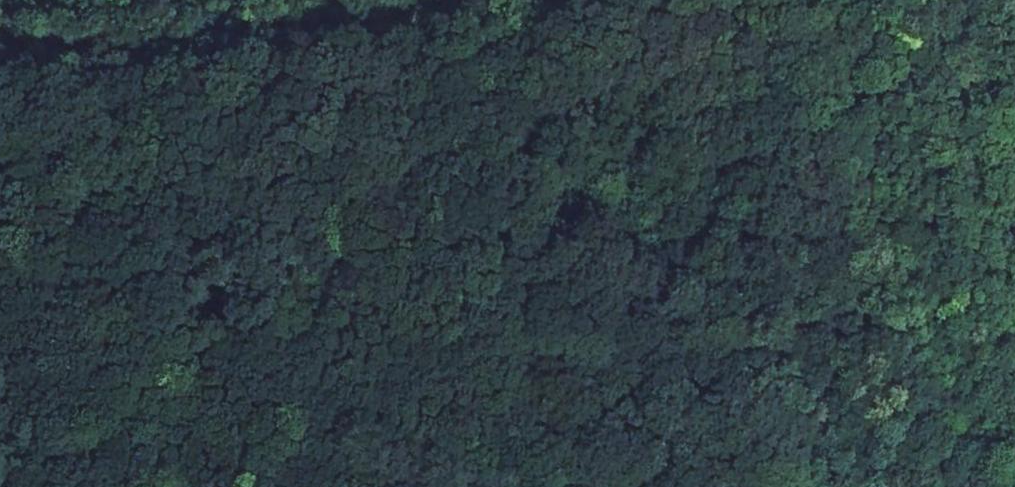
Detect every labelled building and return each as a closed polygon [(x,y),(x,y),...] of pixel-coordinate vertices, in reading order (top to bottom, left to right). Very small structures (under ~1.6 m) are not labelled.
[(815,107),(830,103),(828,93),(813,97),(815,107)]
